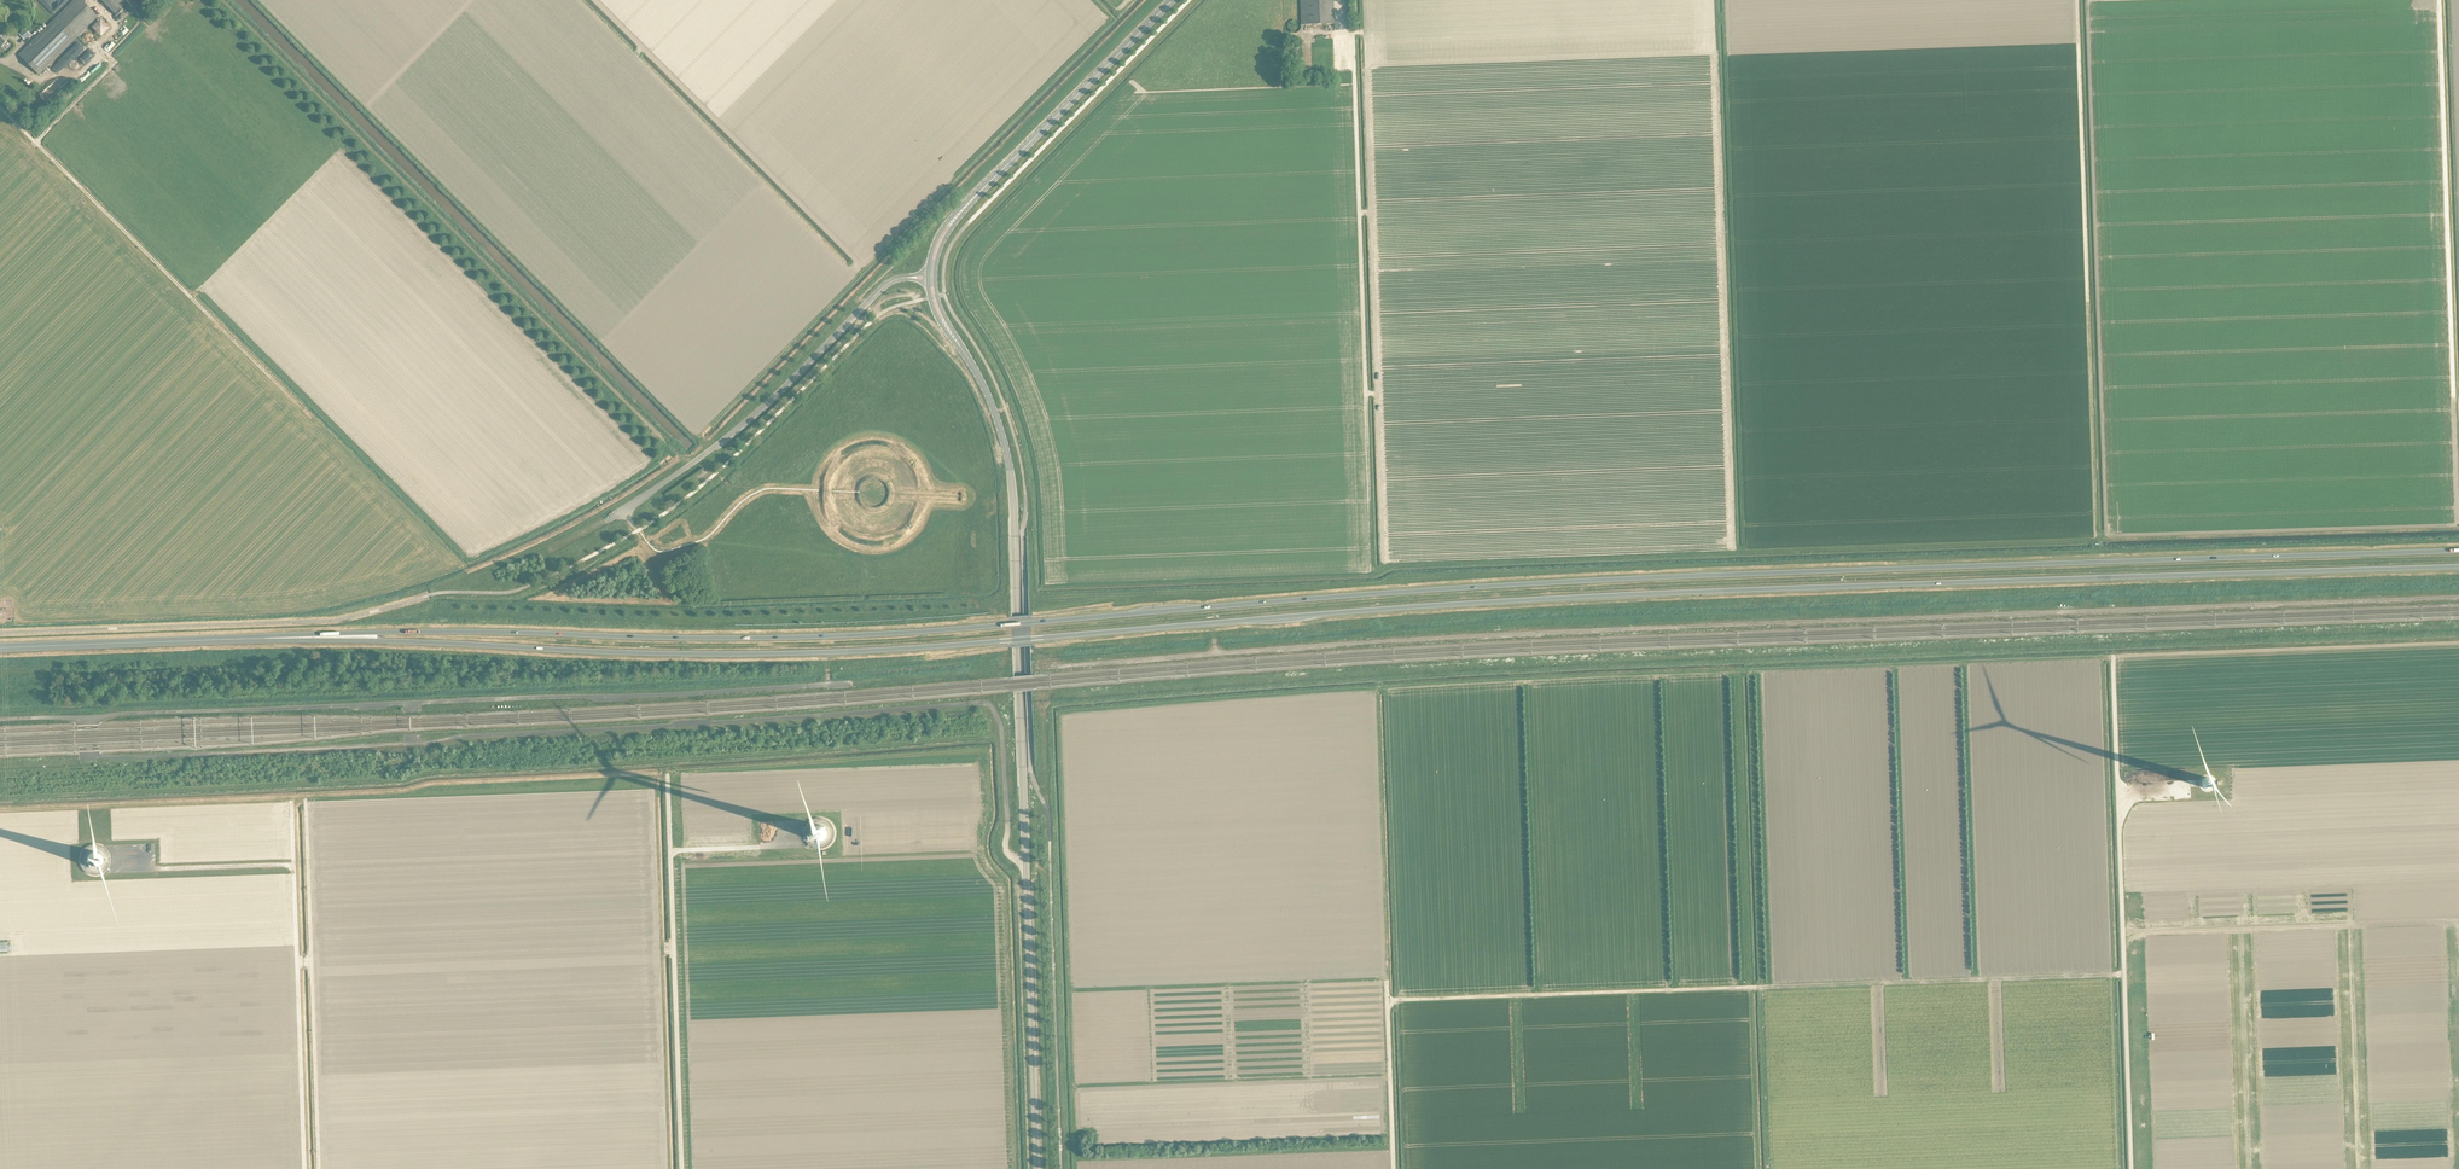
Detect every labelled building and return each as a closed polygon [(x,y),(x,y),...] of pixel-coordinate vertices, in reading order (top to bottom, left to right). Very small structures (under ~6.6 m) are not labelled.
[(38,76),(96,18),(79,0),(73,0),(18,55),(38,76)] [(39,5),(39,6),(39,7),(40,8),(40,10),(41,11),(42,12),(43,13),(44,14),(45,15),(47,15),(48,15),(49,15),(51,15),(52,15),(53,14),(55,14),(56,13),(57,12),(58,11),(58,10),(59,8),(59,7),(59,6),(59,5),(59,3),(59,2),(59,1),(58,0),(40,0),(40,1),(40,2),(39,3),(39,5)] [(114,15),(125,3),(121,0),(99,0),(114,15)] [(1300,25),(1333,24),(1332,0),(1299,0),(1300,25)] [(1299,24),(1299,23),(1298,22),(1297,22),(1297,21),(1296,21),(1295,20),(1294,20),(1293,20),(1292,20),(1291,20),(1291,21),(1290,21),(1289,22),(1288,23),(1287,25),(1287,27),(1287,28),(1287,29),(1287,30),(1288,31),(1289,32),(1290,33),(1291,33),(1292,33),(1293,33),(1294,33),(1295,33),(1296,33),(1297,32),(1298,32),(1298,31),(1299,31),(1299,30),(1300,29),(1300,28),(1300,27),(1300,26),(1300,25),(1299,24)] [(18,35),(23,41),(29,35),(23,30),(18,35)] [(1,47),(0,47),(1,47),(8,39),(0,32),(0,46),(1,47)] [(2213,785),(2213,784),(2213,783),(2212,782),(2212,781),(2212,780),(2211,780),(2211,779),(2210,779),(2209,778),(2208,778),(2207,778),(2206,778),(2205,778),(2204,778),(2204,779),(2203,779),(2203,780),(2202,780),(2202,781),(2201,781),(2201,782),(2201,783),(2201,784),(2201,785),(2201,786),(2202,787),(2202,788),(2203,788),(2203,789),(2204,789),(2205,789),(2206,790),(2207,790),(2208,790),(2209,789),(2210,789),(2211,788),(2212,787),(2212,786),(2212,785),(2213,785)] [(816,826),(815,827),(814,827),(813,828),(812,829),(811,830),(811,831),(810,832),(810,833),(810,834),(810,835),(810,836),(810,837),(811,837),(811,838),(811,839),(812,839),(812,840),(813,841),(814,842),(815,842),(816,843),(817,843),(818,843),(819,843),(820,843),(821,843),(822,842),(823,842),(824,842),(824,841),(825,841),(825,840),(826,840),(826,839),(827,838),(827,837),(827,836),(827,835),(827,834),(827,833),(827,832),(827,831),(826,830),(826,829),(825,829),(825,828),(824,828),(824,827),(823,827),(822,827),(822,826),(821,826),(820,826),(819,826),(818,826),(817,826),(816,826)] [(102,865),(103,864),(103,863),(103,862),(103,861),(103,860),(103,859),(103,858),(102,857),(102,856),(101,855),(100,854),(99,853),(98,853),(97,853),(96,852),(95,852),(94,852),(93,852),(92,853),(91,853),(90,854),(88,855),(88,856),(87,856),(87,857),(86,858),(86,859),(86,860),(86,861),(86,862),(86,863),(86,864),(87,865),(87,866),(88,866),(88,867),(89,868),(90,868),(91,869),(92,869),(93,870),(94,870),(95,870),(96,870),(97,869),(98,869),(100,868),(101,867),(102,866),(102,865)]
